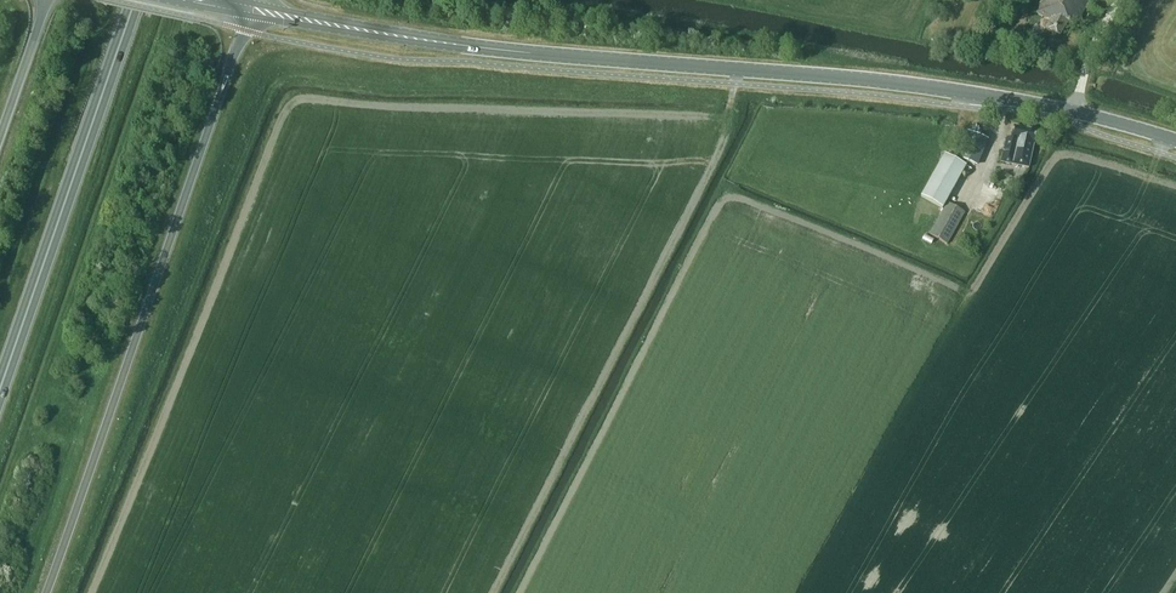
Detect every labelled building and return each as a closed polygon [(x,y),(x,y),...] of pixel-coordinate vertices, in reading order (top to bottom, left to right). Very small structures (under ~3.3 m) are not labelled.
[(1070,21),(1078,25),(1087,7),(1089,8),(1094,0),(1040,0),(1035,9),(1053,19),(1048,28),(1062,35),(1070,21)] [(1046,44),(1039,41),(1035,50),(1042,53),(1046,44)] [(1008,138),(1002,162),(1029,169),(1038,132),(1015,126),(1012,139),(1008,138)] [(989,140),(968,131),(964,139),(959,137),(950,158),(954,160),(955,157),(977,167),(989,140)] [(950,158),(944,155),(921,197),(943,210),(967,167),(950,158)] [(954,207),(948,203),(931,234),(949,244),(965,213),(954,207)]
